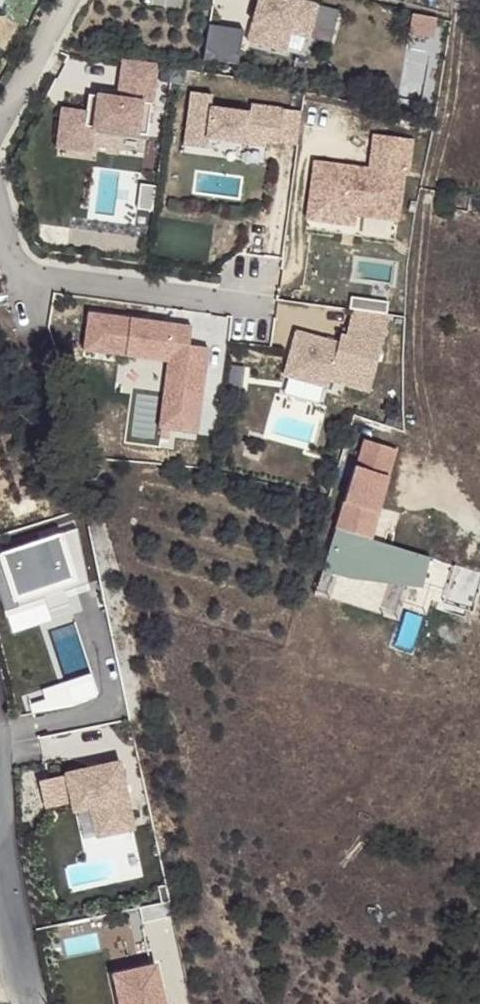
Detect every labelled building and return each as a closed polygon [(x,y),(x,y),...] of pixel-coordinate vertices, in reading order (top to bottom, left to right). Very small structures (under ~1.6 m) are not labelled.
[(298,0),(258,0),(248,42),(285,51),(289,33),(309,38),(317,5),(298,0)] [(411,12),(411,34),(438,34),(438,13),(411,12)] [(242,30),(208,25),(201,59),(236,65),(242,30)] [(437,36),(405,36),(404,94),(436,94),(437,36)] [(154,66),(122,61),(118,91),(117,98),(97,96),(86,94),(84,113),(60,110),(56,146),(86,150),(87,143),(89,127),(144,134),(154,66)] [(97,96),(117,98),(118,91),(98,88),(97,96)] [(191,92),(184,146),(203,148),(205,138),(264,146),(264,141),(265,135),(277,137),(276,142),(296,145),(300,112),(250,105),(249,113),(209,108),(211,95),(191,92)] [(144,134),(89,127),(87,143),(142,150),(144,134)] [(366,169),(313,163),(306,220),(340,225),(342,214),(352,215),(397,221),(403,175),(406,176),(411,140),(370,134),(366,169)] [(342,214),(340,225),(350,226),(352,215),(342,214)] [(342,348),(298,341),(290,385),(334,393),(336,386),(376,393),(390,316),(353,311),(348,340),(343,340),(342,348)] [(172,324),(87,313),(82,346),(103,348),(102,353),(125,356),(125,351),(166,357),(168,357),(168,352),(176,353),(171,393),(162,391),(157,428),(185,432),(189,396),(200,398),(206,348),(187,345),(189,337),(170,334),(172,324)] [(190,327),(172,324),(170,334),(189,337),(190,327)] [(176,353),(168,352),(168,357),(166,357),(162,391),(171,393),(176,353)] [(200,398),(189,396),(185,432),(195,433),(200,398)] [(361,468),(324,572),(350,582),(424,588),(431,557),(371,542),(403,454),(372,443),(363,469),(361,468)] [(0,552),(0,602),(13,598),(16,607),(42,598),(44,604),(46,611),(67,604),(62,591),(56,572),(82,564),(75,528),(0,552)] [(82,564),(56,572),(62,591),(86,583),(82,564)] [(0,602),(0,605),(4,617),(44,604),(42,598),(16,607),(13,598),(0,602)] [(41,709),(100,696),(95,673),(36,686),(41,709)] [(90,770),(39,780),(44,805),(73,798),(75,809),(92,805),(98,835),(133,828),(118,758),(100,762),(101,767),(90,770)] [(112,976),(118,1003),(162,1003),(153,967),(112,976)]
